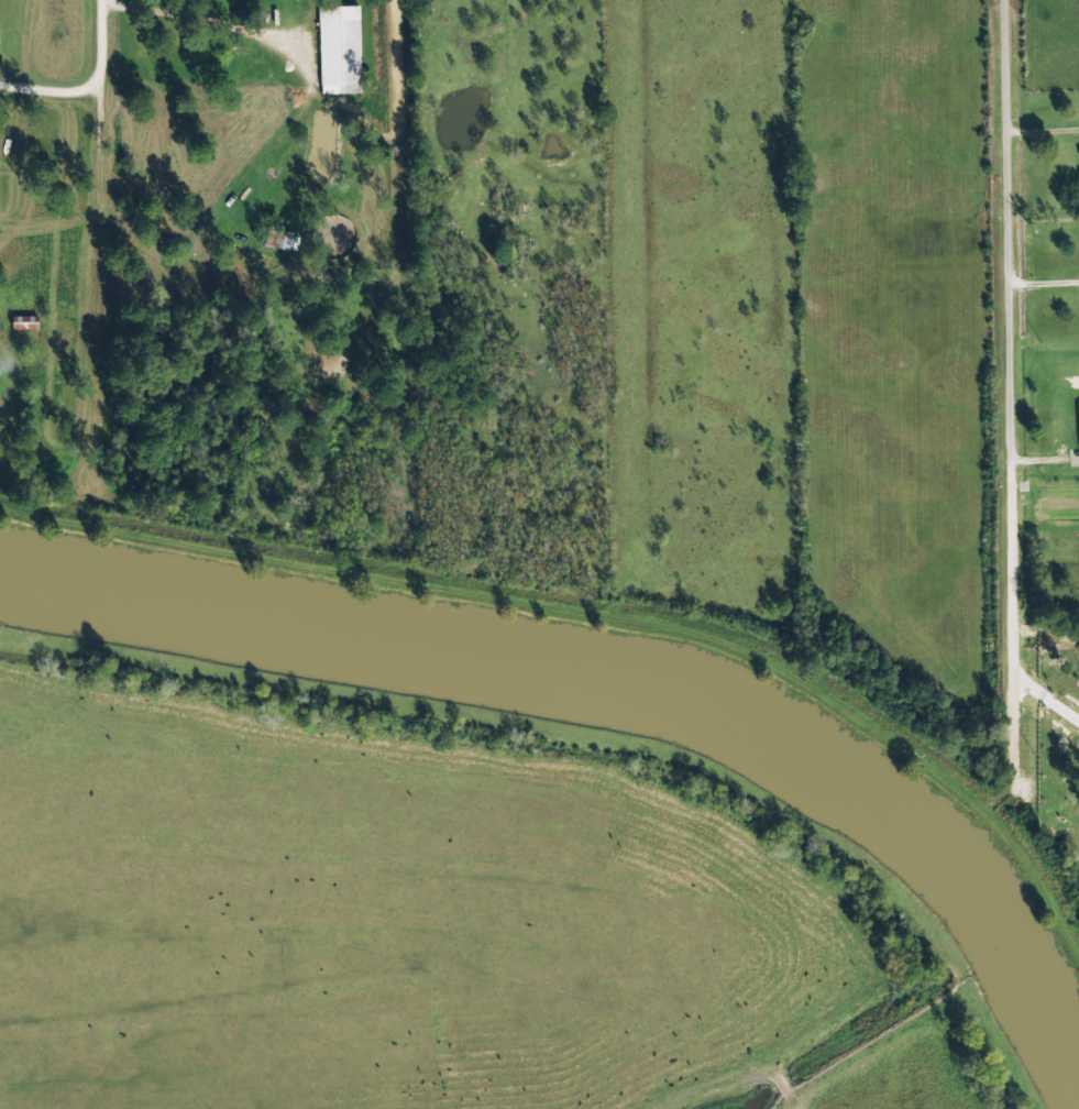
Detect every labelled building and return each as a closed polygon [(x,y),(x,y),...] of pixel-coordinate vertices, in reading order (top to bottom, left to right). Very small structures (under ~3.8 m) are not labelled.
[(320,93),(360,93),(360,6),(320,6),(320,93)] [(291,248),(292,231),(265,230),(265,247),(291,248)]
